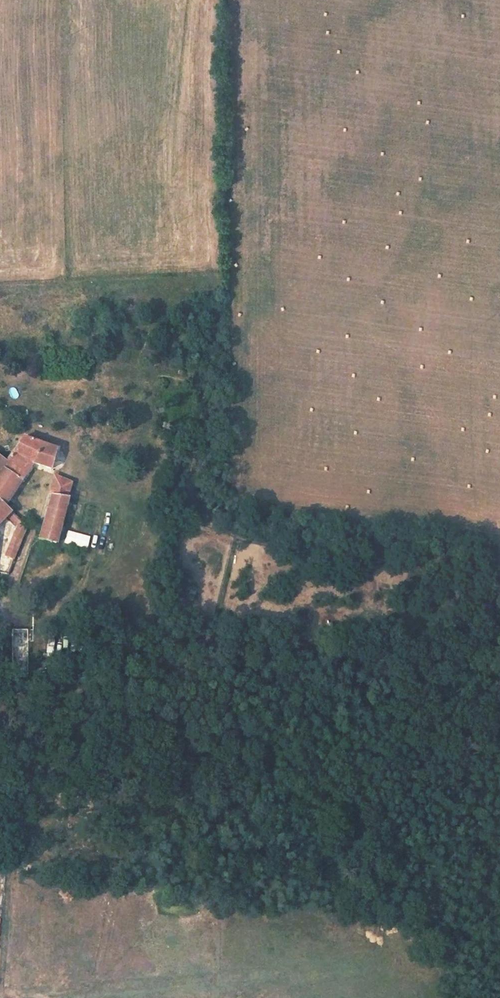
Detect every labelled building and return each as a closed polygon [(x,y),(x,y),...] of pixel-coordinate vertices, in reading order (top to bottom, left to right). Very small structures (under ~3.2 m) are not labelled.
[(45,470),(51,452),(20,440),(3,464),(20,475),(26,465),(45,470)] [(20,475),(3,464),(0,463),(0,507),(20,475)] [(67,488),(52,482),(49,498),(65,501),(67,488)] [(59,522),(65,501),(49,498),(37,542),(54,546),(59,522)] [(4,510),(0,507),(0,523),(4,519),(15,529),(3,559),(11,562),(25,527),(4,510)] [(85,550),(89,537),(66,531),(63,544),(85,550)]
